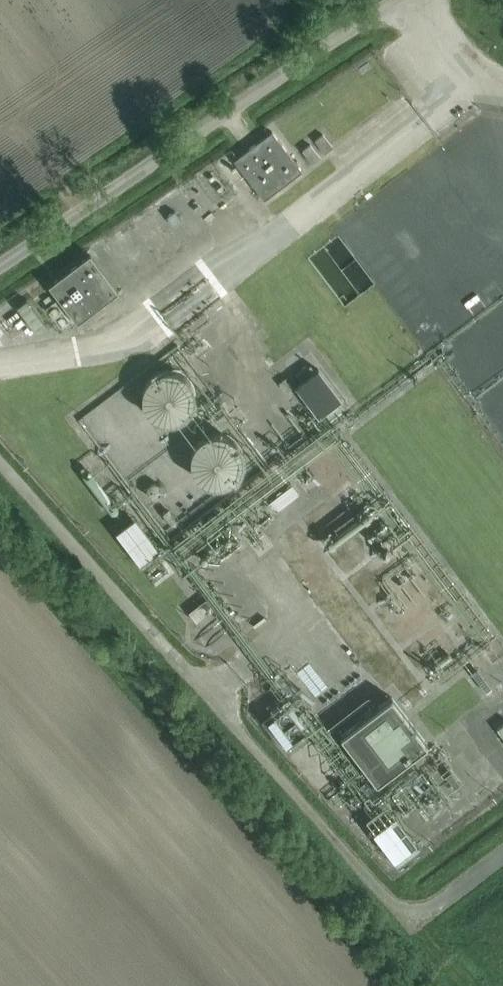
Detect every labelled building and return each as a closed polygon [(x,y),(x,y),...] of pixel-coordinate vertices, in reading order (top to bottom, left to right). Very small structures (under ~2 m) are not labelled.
[(234,158),(264,197),(302,169),(272,130),(234,158)] [(323,133),(315,139),(325,152),(333,146),(323,133)] [(311,143),(302,149),(312,163),(321,156),(311,143)] [(216,185),(221,192),(225,189),(220,182),(216,185)] [(175,210),(167,215),(173,225),(182,219),(175,210)] [(90,253),(48,282),(75,320),(116,290),(90,253)] [(360,261),(348,271),(364,291),(377,281),(360,261)] [(319,415),(342,398),(319,367),(296,385),(319,415)] [(145,382),(142,395),(146,409),(156,418),(170,421),(183,417),(192,407),(195,393),(191,380),(181,371),(167,368),(154,372),(145,382)] [(279,382),(286,391),(293,385),(286,376),(279,382)] [(109,396),(84,417),(105,443),(120,431),(113,423),(123,414),(109,396)] [(207,434),(195,444),(190,458),(194,472),(205,482),(220,485),(234,479),(242,467),(243,452),(235,439),(221,432),(207,434)] [(118,460),(137,462),(138,453),(119,451),(118,460)] [(275,496),(282,506),(304,490),(297,481),(275,496)] [(158,496),(162,489),(158,482),(150,482),(146,489),(150,496),(158,496)] [(135,516),(116,530),(140,562),(159,547),(135,516)] [(213,607),(206,598),(190,611),(197,620),(213,607)] [(392,697),(341,734),(376,781),(427,743),(392,697)] [(267,718),(287,744),(306,730),(286,704),(267,718)] [(399,860),(424,845),(404,812),(379,826),(399,860)]
